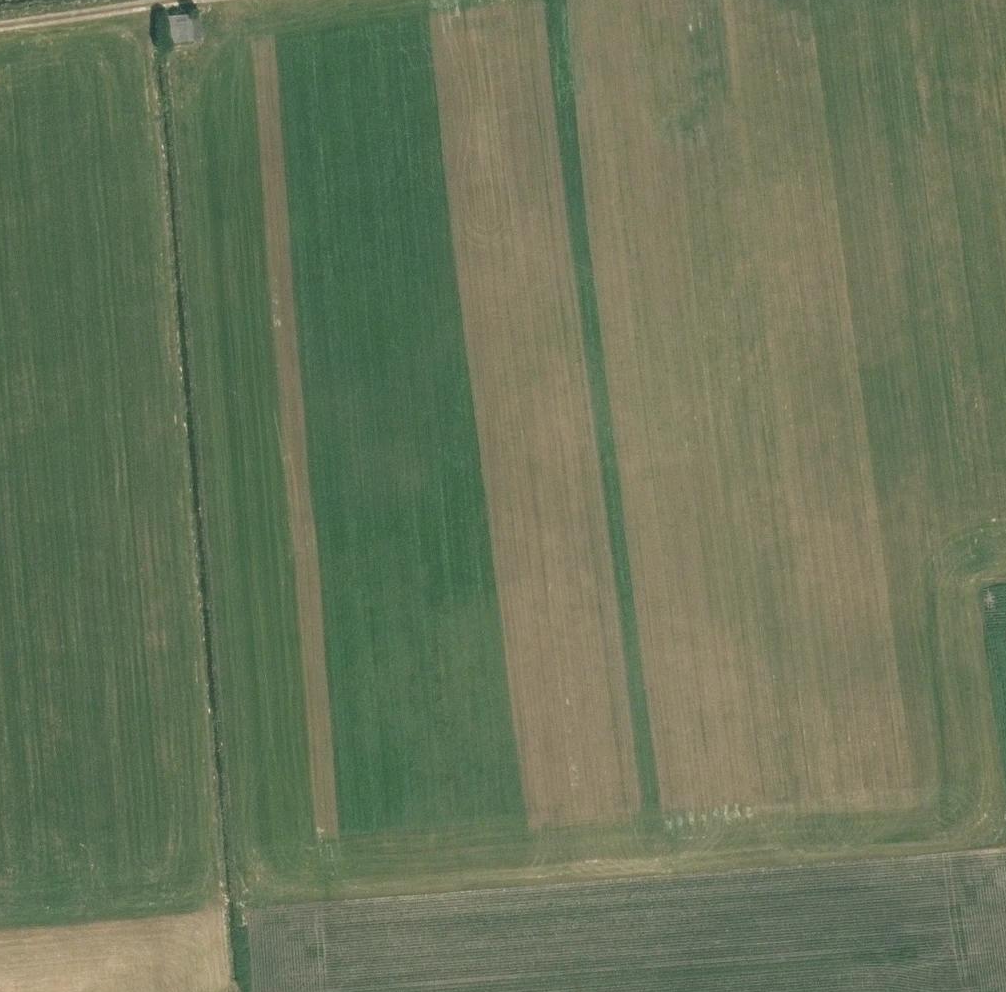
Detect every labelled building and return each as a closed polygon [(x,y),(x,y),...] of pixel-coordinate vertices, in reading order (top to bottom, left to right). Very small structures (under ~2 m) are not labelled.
[(208,39),(207,10),(169,12),(170,41),(208,39)]
